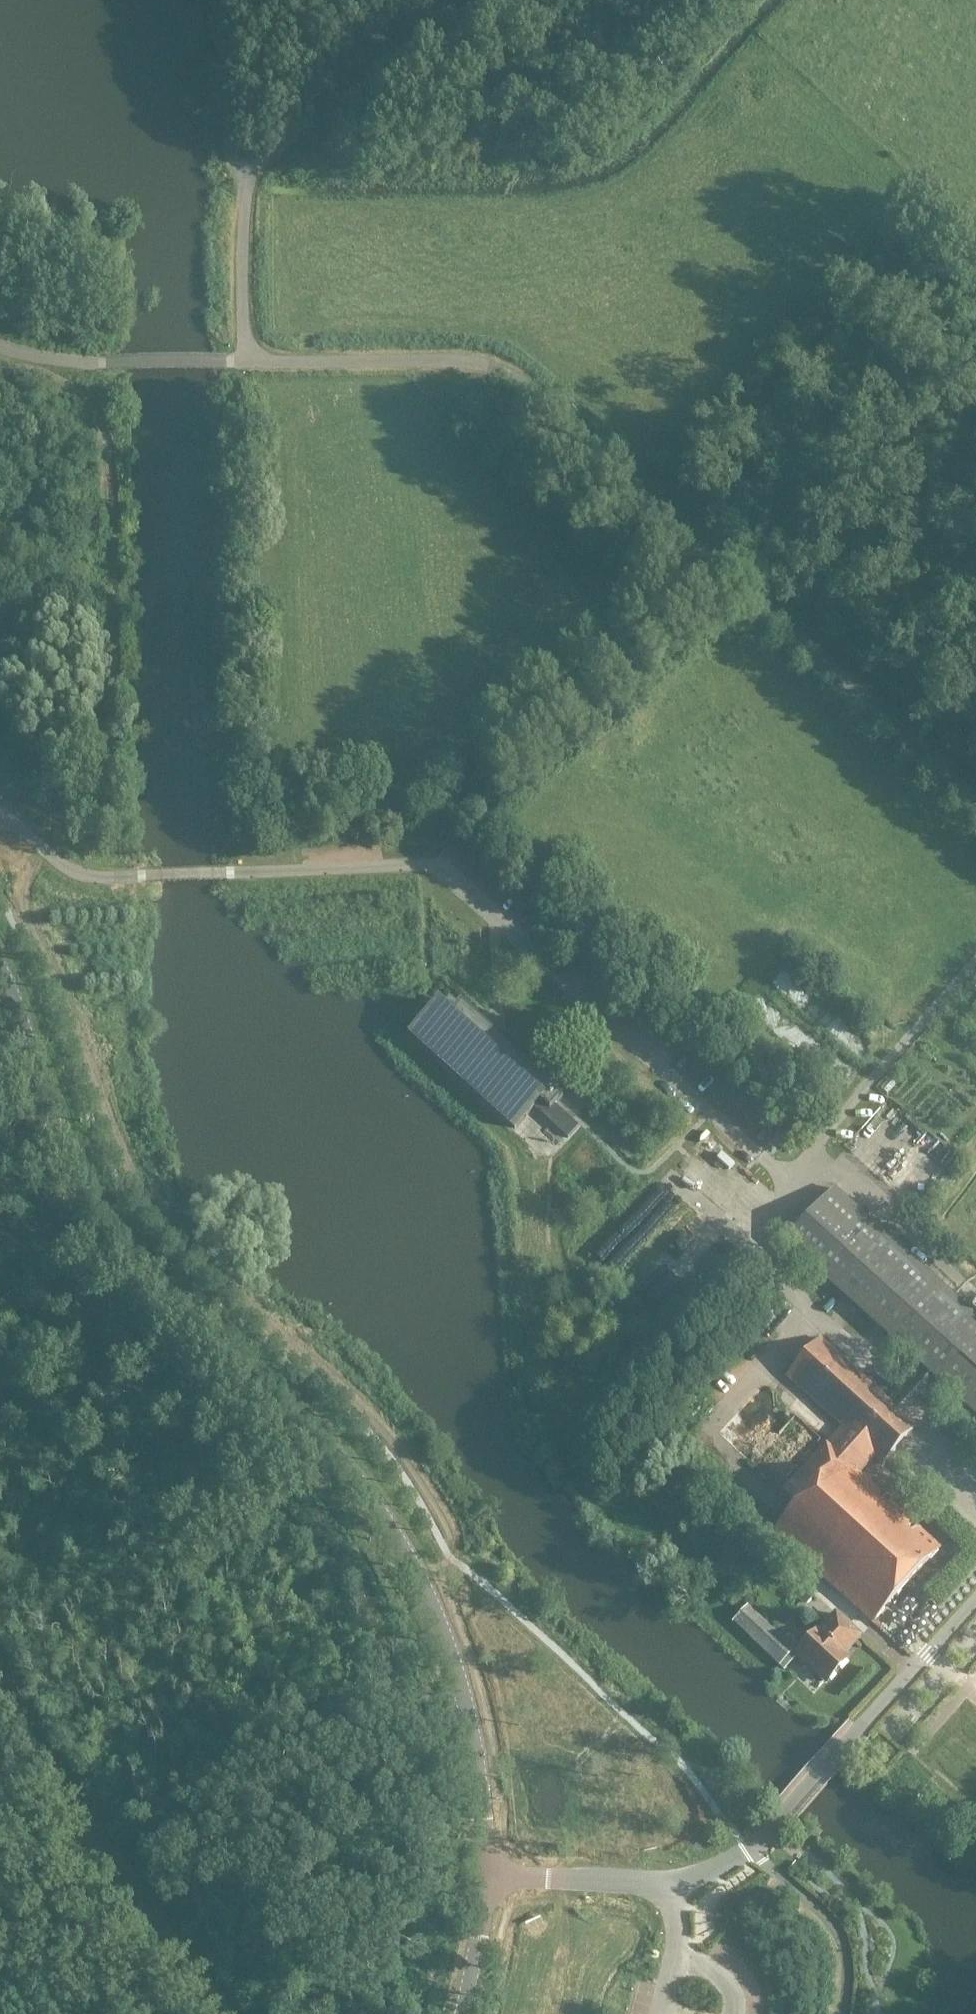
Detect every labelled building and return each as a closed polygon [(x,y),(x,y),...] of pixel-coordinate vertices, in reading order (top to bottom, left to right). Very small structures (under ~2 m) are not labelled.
[(437,1005),(411,1034),(515,1129),(539,1102),(549,1111),(563,1096),(460,1003),(449,1015),(437,1005)] [(561,1111),(559,1110),(549,1121),(567,1137),(578,1126),(561,1111)] [(975,1417),(975,1317),(833,1188),(784,1243),(975,1417)] [(773,1532),(872,1622),(940,1549),(858,1474),(875,1456),(883,1464),(917,1427),(820,1339),(786,1376),(842,1427),(782,1491),(798,1505),(773,1532)] [(946,1414),(953,1420),(960,1413),(953,1406),(946,1414)] [(706,1578),(700,1584),(706,1589),(712,1583),(706,1578)] [(779,1666),(794,1650),(747,1606),(732,1622),(779,1666)] [(849,1656),(844,1652),(859,1636),(834,1613),(796,1655),(825,1682),(849,1656)]
